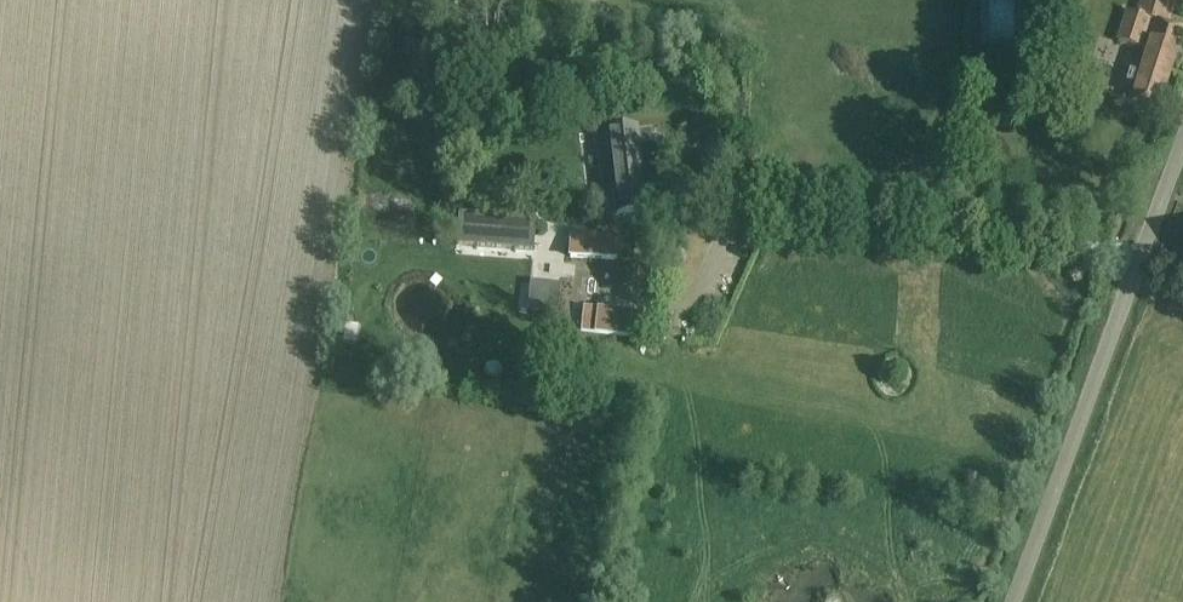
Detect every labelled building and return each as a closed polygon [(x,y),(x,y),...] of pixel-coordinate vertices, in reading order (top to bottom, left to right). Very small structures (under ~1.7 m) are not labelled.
[(1136,15),(1128,12),(1119,42),(1143,50),(1126,102),(1134,104),(1157,112),(1182,34),(1182,30),(1160,22),(1165,9),(1171,11),(1174,0),(1141,0),(1136,15)] [(404,40),(403,53),(415,55),(417,42),(404,40)] [(617,213),(621,212),(645,209),(643,184),(657,182),(655,162),(660,160),(664,156),(666,150),(665,145),(662,140),(657,137),(652,136),(651,130),(636,131),(636,127),(607,130),(610,154),(600,156),(603,182),(613,181),(617,213)] [(459,215),(458,229),(457,247),(533,253),(536,220),(459,215)] [(569,259),(616,260),(617,235),(570,233),(569,259)] [(532,280),(528,311),(559,314),(562,286),(562,283),(532,280)] [(578,333),(633,334),(634,308),(578,307),(578,333)]
